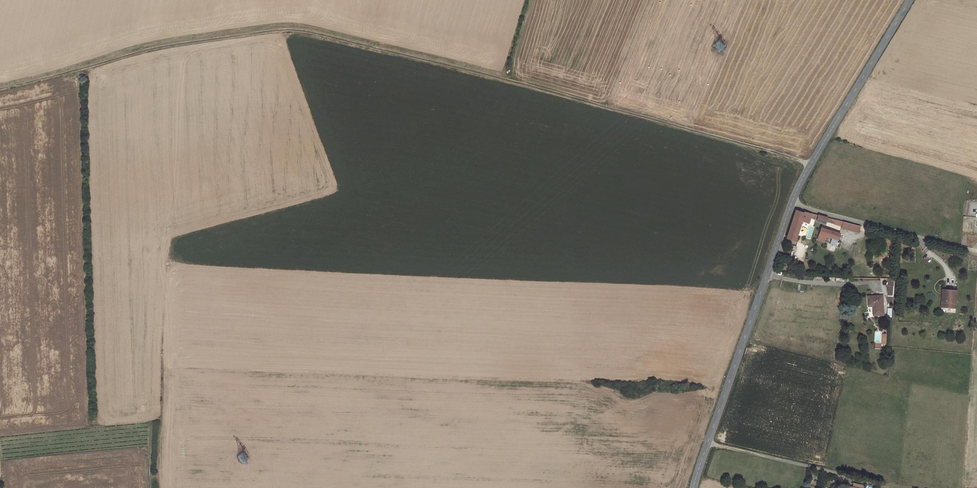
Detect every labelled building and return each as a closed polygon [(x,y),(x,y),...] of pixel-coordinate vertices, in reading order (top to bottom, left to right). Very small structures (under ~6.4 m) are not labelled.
[(826,221),(834,223),(835,218),(804,210),(804,212),(796,210),(785,237),(793,240),(800,221),(808,222),(809,216),(818,218),(817,221),(825,223),(826,221)] [(835,218),(834,223),(842,225),(841,227),(858,232),(860,225),(835,218)] [(821,227),(817,239),(824,242),(826,235),(838,239),(840,233),(821,227)] [(893,296),(894,285),(888,285),(885,285),(887,296),(893,296)] [(957,292),(945,292),(944,309),(957,309),(957,292)] [(867,296),(867,307),(872,307),(872,315),(882,315),(882,296),(867,296)] [(839,487),(851,487),(853,481),(841,479),(839,487)]
